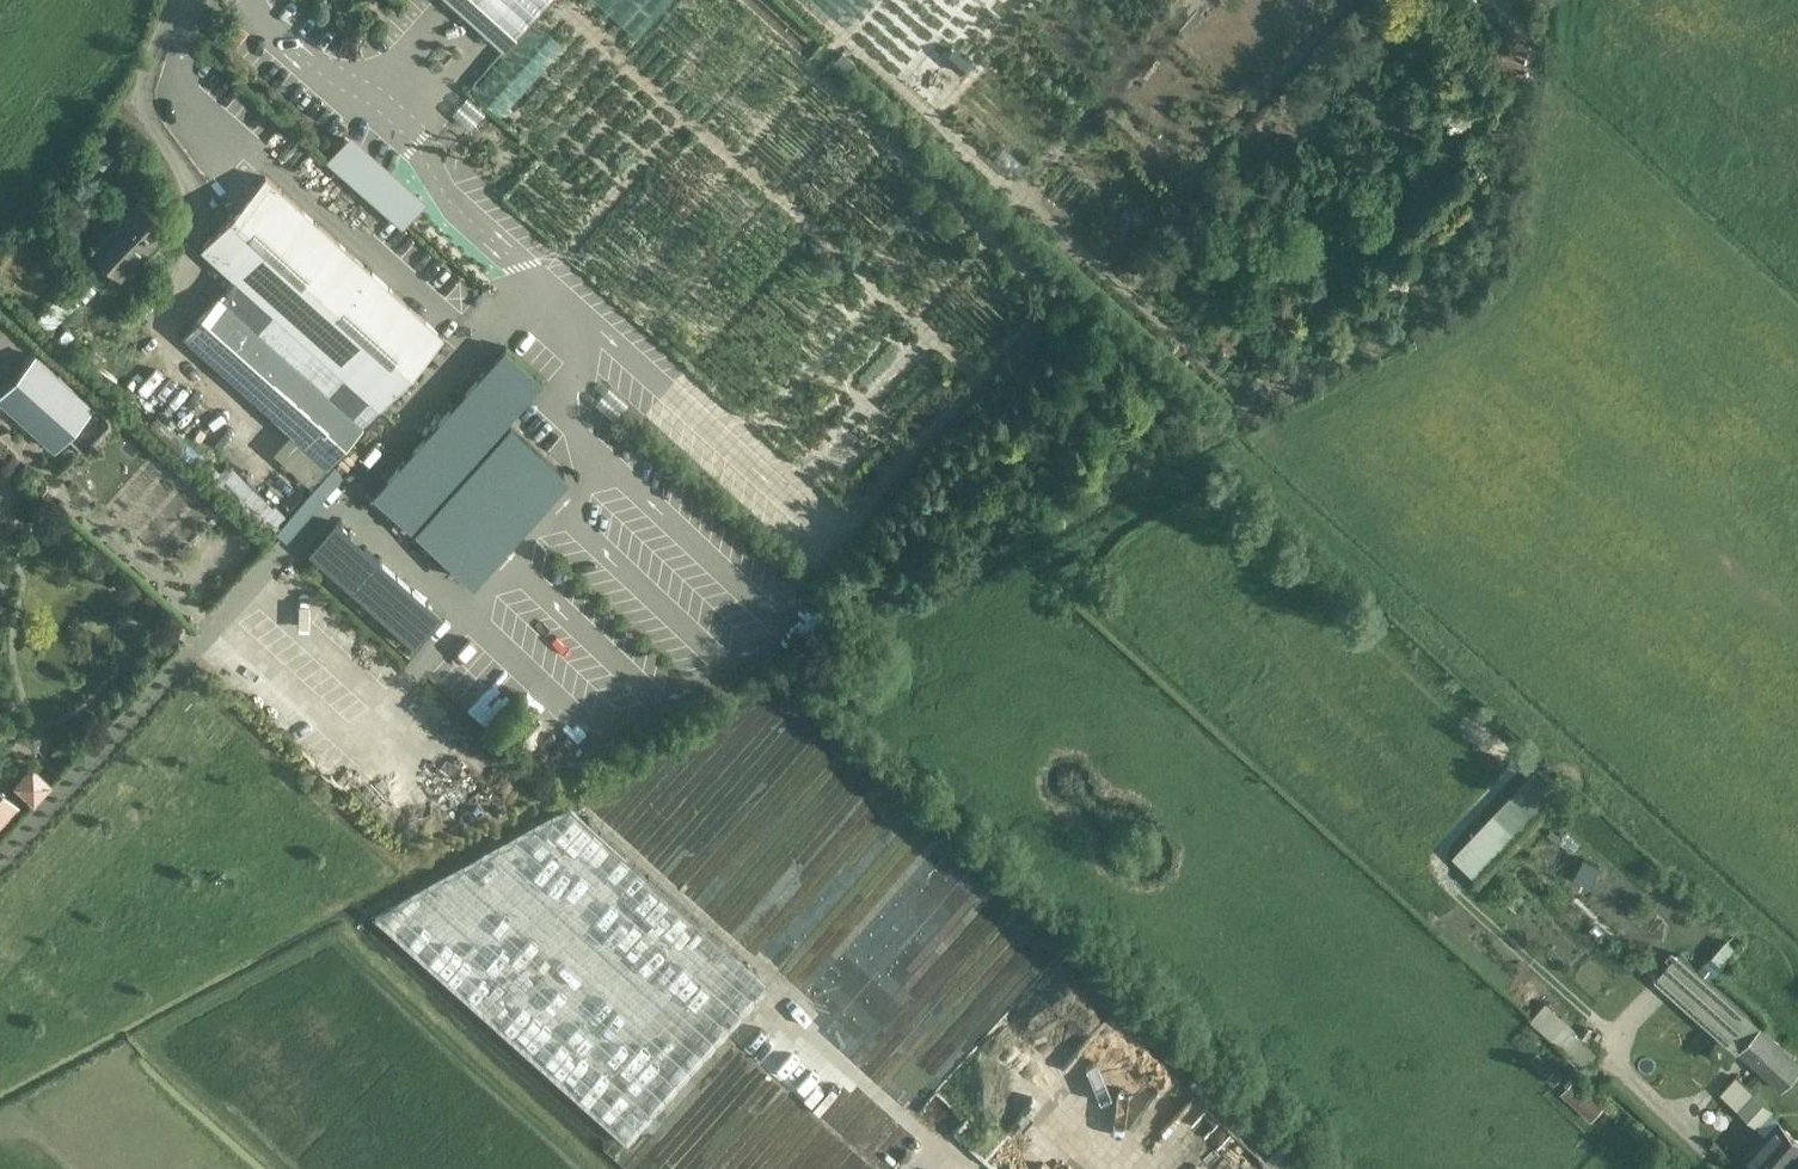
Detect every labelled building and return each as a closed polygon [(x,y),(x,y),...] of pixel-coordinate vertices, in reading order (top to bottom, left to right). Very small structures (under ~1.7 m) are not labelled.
[(506,43),(502,46),(506,49),(551,0),(458,0),(506,43)] [(352,127),(327,154),(402,222),(427,195),(352,127)] [(329,463),(444,334),(265,175),(201,246),(236,277),(185,334),(329,463)] [(412,525),(502,426),(544,379),(507,346),(375,491),(412,525)] [(0,394),(0,400),(54,448),(93,405),(36,355),(0,394)] [(510,435),(502,444),(413,543),(460,584),(468,575),(556,477),(510,435)] [(223,472),(275,519),(284,510),(231,462),(223,472)] [(414,646),(442,615),(336,520),(308,552),(414,646)] [(480,585),(468,575),(460,584),(459,586),(470,596),(480,585)] [(14,778),(34,797),(53,777),(33,758),(14,778)] [(1475,873),(1555,791),(1533,769),(1453,852),(1475,873)] [(22,803),(0,781),(0,824),(22,803)] [(567,813),(374,921),(608,1132),(749,974),(567,813)] [(1797,1072),(1797,1056),(1678,947),(1655,970),(1783,1089),(1797,1072)] [(1564,1092),(1593,1119),(1606,1104),(1577,1077),(1564,1092)] [(1758,1127),(1777,1108),(1758,1089),(1740,1107),(1758,1127)] [(1797,1158),(1797,1137),(1781,1121),(1745,1160),(1755,1168),(1788,1168),(1797,1158)]
